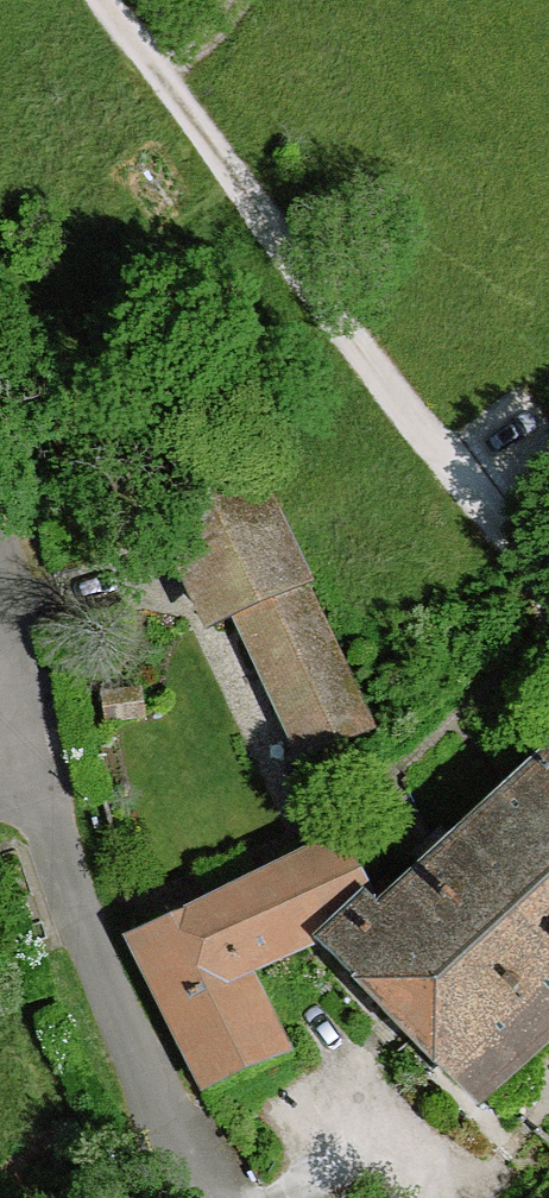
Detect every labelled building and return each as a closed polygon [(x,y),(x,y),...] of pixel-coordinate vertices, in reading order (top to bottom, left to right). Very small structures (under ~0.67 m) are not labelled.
[(242,618),(306,590),(258,480),(168,520),(216,629),(242,618)] [(242,618),(301,751),(365,723),(328,639),(306,590),(242,618)] [(143,718),(139,686),(81,697),(76,668),(61,670),(76,740),(88,791),(104,786),(89,723),(143,718)] [(334,950),(473,1090),(548,1025),(548,755),(334,950)] [(214,1081),(282,1050),(244,964),(369,906),(332,841),(141,938),(214,1081)]
